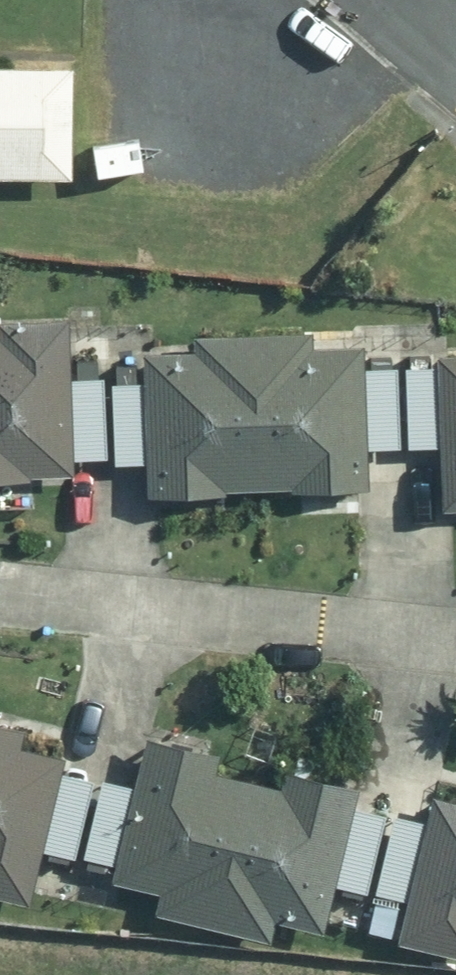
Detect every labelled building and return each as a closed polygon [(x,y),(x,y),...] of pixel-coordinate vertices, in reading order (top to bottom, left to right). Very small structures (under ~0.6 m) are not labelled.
[(79,184),(82,73),(0,71),(0,182),(79,184)] [(76,477),(76,462),(71,382),(68,322),(1,326),(1,341),(0,341),(0,485),(32,483),(32,479),(76,477)] [(192,353),(146,354),(147,387),(149,466),(150,498),(223,496),(223,491),(260,490),(297,489),(297,494),(368,492),(367,450),(365,370),(364,349),(313,350),(313,335),(252,337),(191,338),(192,353)] [(439,361),(439,369),(442,449),(444,513),(455,513),(455,360),(439,361)] [(399,369),(365,370),(367,450),(401,449),(399,369)] [(439,369),(406,371),(409,450),(442,449),(439,369)] [(102,380),(71,382),(76,462),(108,460),(102,380)] [(149,466),(147,387),(112,388),(115,467),(149,466)] [(0,726),(0,902),(29,908),(42,852),(60,774),(63,763),(17,752),(22,732),(0,726)] [(161,897),(157,916),(214,930),(271,943),(276,922),(323,933),(334,887),(352,809),(356,793),(288,777),(284,792),(251,785),(217,777),(222,758),(147,740),(135,790),(117,868),(113,886),(161,897)] [(93,782),(60,774),(42,852),(75,859),(93,782)] [(117,868),(135,790),(102,782),(83,860),(117,868)] [(398,946),(455,960),(455,805),(434,800),(428,826),(409,903),(398,946)] [(386,817),(352,809),(334,887),(368,895),(386,817)] [(409,903),(428,826),(396,818),(377,895),(409,903)]
